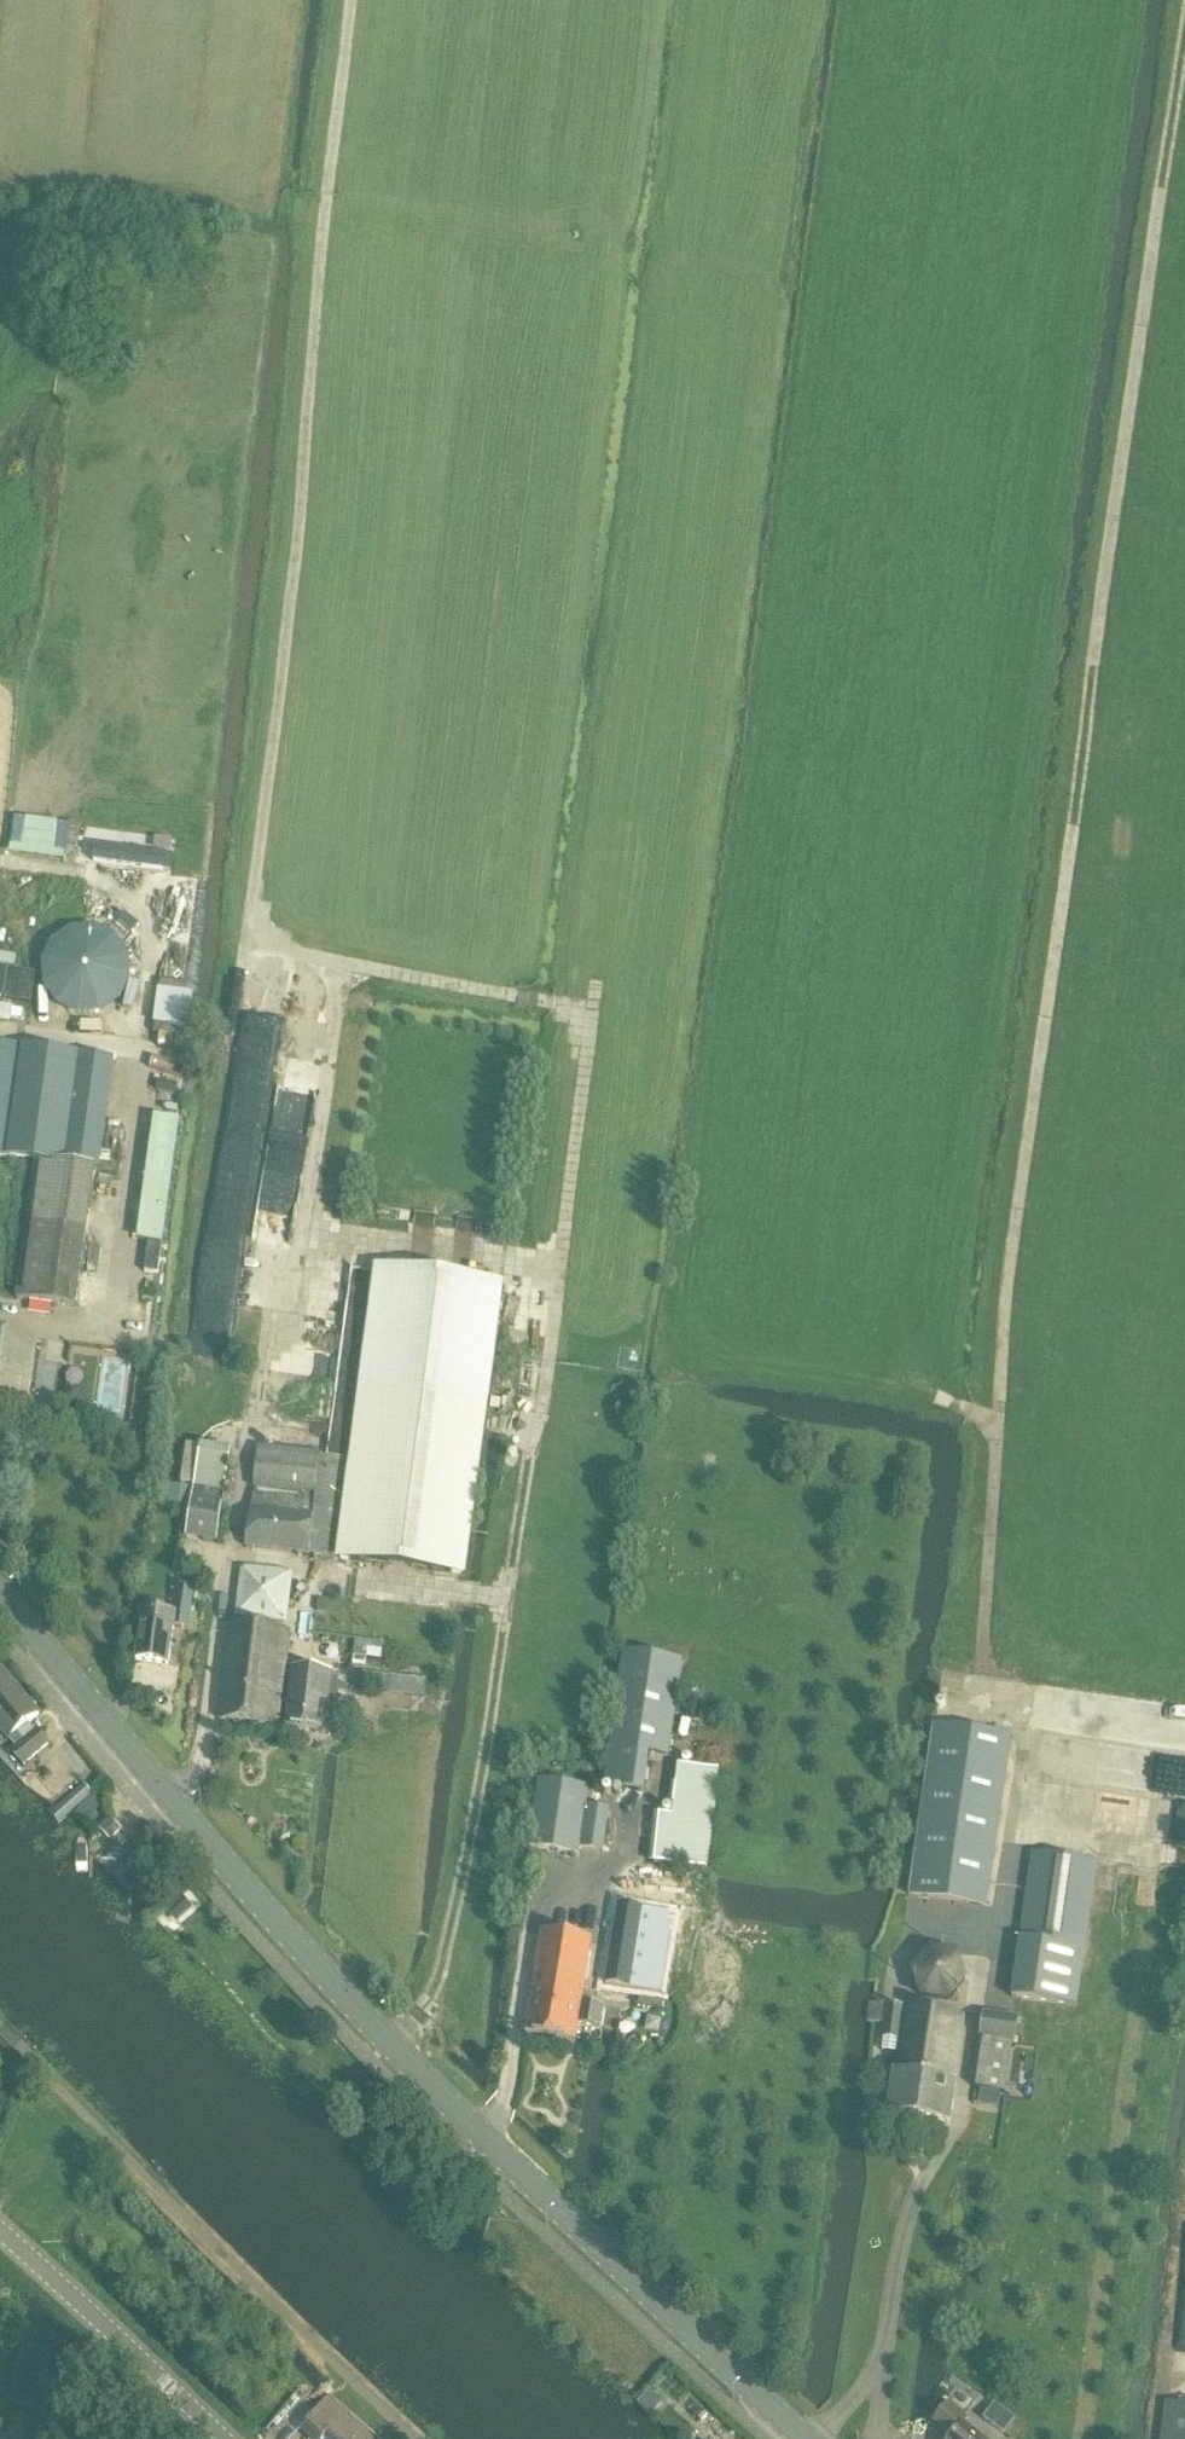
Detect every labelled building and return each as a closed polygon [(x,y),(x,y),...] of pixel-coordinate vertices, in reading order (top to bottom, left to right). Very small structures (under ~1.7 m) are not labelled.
[(8,1156),(8,1154),(22,1046),(0,1043),(0,1155),(8,1156)] [(8,1154),(8,1156),(36,1161),(17,1301),(77,1309),(99,1148),(112,1058),(78,1053),(22,1046),(8,1154)] [(355,1473),(344,1559),(464,1574),(474,1501),(484,1428),(487,1404),(503,1284),(382,1268),(366,1388),(355,1473)] [(34,1341),(35,1337),(0,1333),(0,1413),(26,1416),(34,1341)] [(188,1445),(182,1484),(194,1486),(186,1540),(218,1545),(231,1459),(199,1454),(200,1447),(188,1445)] [(338,1557),(342,1519),(341,1518),(345,1474),(347,1463),(320,1459),(321,1456),(259,1448),(247,1546),(338,1557)] [(287,1624),(292,1572),(241,1567),(236,1619),(287,1624)] [(191,1577),(180,1575),(178,1588),(189,1590),(191,1577)] [(189,1590),(178,1588),(175,1613),(174,1617),(173,1626),(174,1627),(185,1628),(188,1628),(193,1590),(190,1590),(189,1590)] [(141,1623),(136,1661),(168,1666),(174,1627),(173,1626),(174,1617),(144,1613),(144,1610),(142,1609),(140,1623),(141,1623)] [(280,1727),(291,1632),(232,1625),(221,1720),(280,1727)] [(624,1651),(605,1787),(643,1793),(649,1752),(667,1755),(676,1702),(683,1659),(663,1656),(624,1651)] [(0,1671),(0,1731),(16,1750),(13,1753),(24,1765),(48,1744),(38,1732),(37,1733),(28,1723),(40,1714),(25,1696),(22,1699),(14,1689),(17,1686),(3,1669),(0,1671)] [(354,1715),(357,1689),(350,1688),(351,1679),(332,1677),(332,1673),(293,1669),(286,1728),(324,1733),(327,1712),(354,1715)] [(365,1674),(363,1689),(427,1698),(428,1682),(394,1677),(365,1674)] [(986,1907),(1011,1735),(935,1724),(910,1896),(986,1907)] [(655,1814),(652,1839),(656,1840),(655,1854),(654,1864),(708,1869),(711,1842),(714,1809),(716,1801),(719,1769),(679,1765),(672,1816),(659,1814),(655,1814)] [(51,1781),(43,1788),(43,1794),(44,1795),(50,1802),(51,1801),(61,1792),(51,1781)] [(602,1851),(608,1808),(586,1805),(588,1788),(589,1788),(539,1781),(530,1847),(580,1854),(581,1848),(602,1851)] [(110,1817),(101,1826),(113,1838),(122,1829),(110,1817)] [(1033,1853),(1011,1998),(1076,2007),(1097,1863),(1033,1853)] [(179,1900),(168,1910),(176,1918),(186,1908),(179,1900)] [(657,1980),(668,1914),(616,1906),(601,2000),(626,2004),(630,1975),(657,1980)] [(601,2028),(605,2006),(582,2002),(592,1940),(543,1932),(526,2035),(576,2043),(579,2025),(601,2028)] [(949,2004),(967,1981),(958,1955),(929,1950),(912,1972),(922,1999),(949,2004)] [(956,2070),(964,2017),(871,2003),(869,2022),(884,2024),(882,2039),(899,2042),(896,2061),(956,2070)] [(1014,2046),(1018,2019),(983,2014),(979,2041),(984,2041),(1014,2046)] [(1005,2095),(1013,2046),(984,2041),(976,2090),(1005,2095)] [(949,2124),(956,2070),(896,2061),(888,2115),(949,2124)] [(208,2320),(219,2330),(230,2319),(220,2308),(208,2320)] [(345,2411),(329,2398),(303,2428),(316,2438),(323,2438),(325,2437),(327,2438),(377,2438),(345,2411)] [(1162,2438),(1184,2438),(1184,2406),(1167,2403),(1162,2438)] [(1005,2436),(1017,2420),(1009,2415),(994,2404),(983,2420),(1005,2436)] [(963,2426),(942,2409),(937,2416),(958,2432),(953,2438),(981,2438),(964,2425),(963,2426)]
